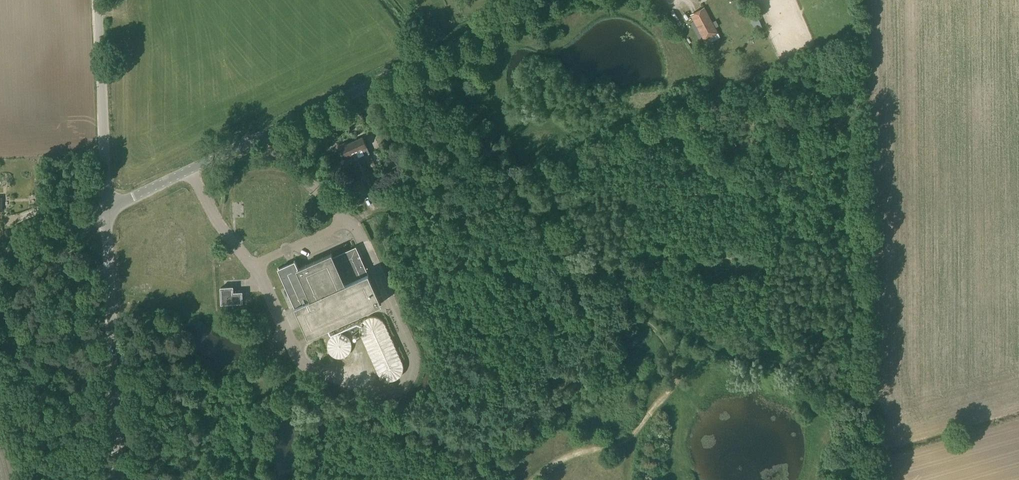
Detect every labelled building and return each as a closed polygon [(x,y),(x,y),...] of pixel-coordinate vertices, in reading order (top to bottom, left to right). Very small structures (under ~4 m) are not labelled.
[(704,41),(719,33),(705,7),(690,15),(693,21),(690,23),(699,39),(702,38),(704,41)] [(367,148),(362,138),(347,145),(346,142),(338,146),(344,160),(352,156),(352,154),(356,152),(359,158),(364,155),(369,167),(375,165),(370,153),(367,148)] [(361,178),(355,181),(357,185),(361,196),(368,193),(361,178)] [(382,304),(356,247),(333,257),(332,253),(298,268),(295,261),(277,269),(308,337),(382,304)] [(390,273),(384,274),(390,292),(396,291),(390,273)] [(233,293),(233,287),(221,288),(222,304),(243,303),(242,293),(233,293)] [(391,381),(394,380),(397,379),(399,377),(401,375),(403,372),(403,370),(404,368),(404,366),(403,363),(401,359),(385,324),(384,321),(381,320),(379,318),(374,316),(370,317),(368,317),(365,318),(363,321),(361,323),(360,326),(360,329),(360,332),(361,334),(364,342),(378,373),(379,375),(382,378),(384,380),(388,381),(391,381)] [(340,358),(343,358),(345,357),(348,355),(350,353),(351,351),(352,346),(351,343),(351,341),(349,339),(346,336),(344,335),(340,334),(338,334),(335,335),(333,336),(330,338),(329,340),(328,343),(327,345),(327,348),(328,350),(328,352),(330,354),(332,356),(334,357),(337,358),(340,358)]
